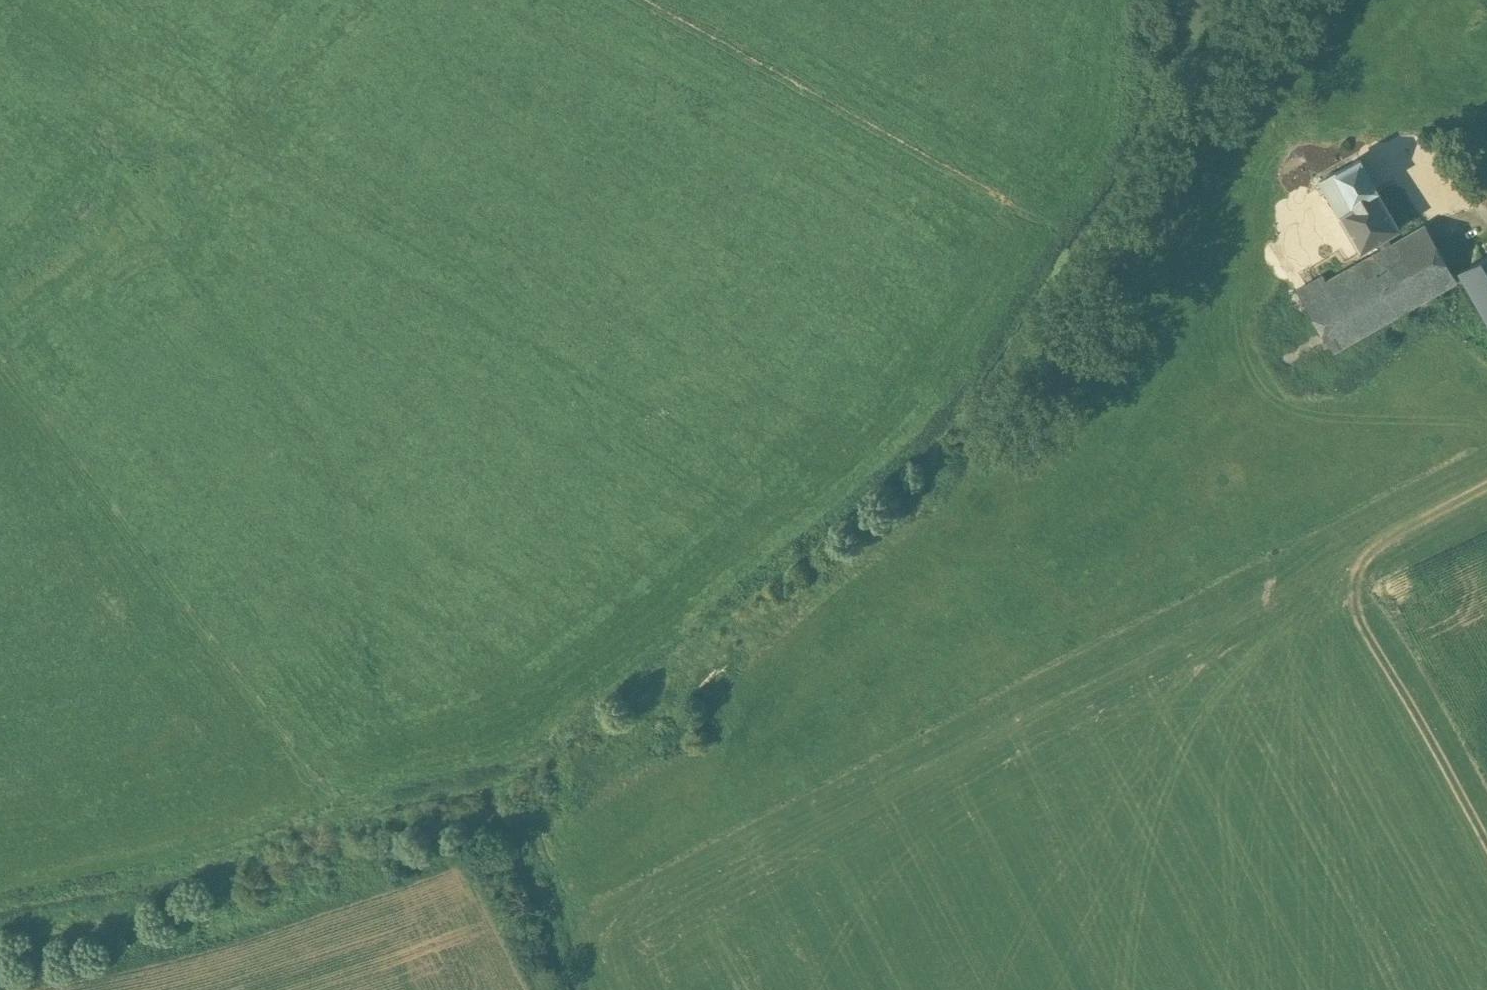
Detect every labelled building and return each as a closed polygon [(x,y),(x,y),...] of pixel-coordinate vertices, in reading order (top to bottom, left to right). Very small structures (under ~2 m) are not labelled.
[(1397,227),(1360,157),(1320,179),(1358,249),(1374,240),(1379,250),(1390,244),(1385,234),(1397,227)] [(1435,292),(1456,280),(1452,274),(1423,224),(1390,244),(1379,250),(1340,273),(1327,280),(1323,275),(1298,289),(1333,351),(1435,292)] [(1458,271),(1486,321),(1486,254),(1458,271)] [(1337,267),(1323,275),(1327,280),(1340,273),(1337,267)]
